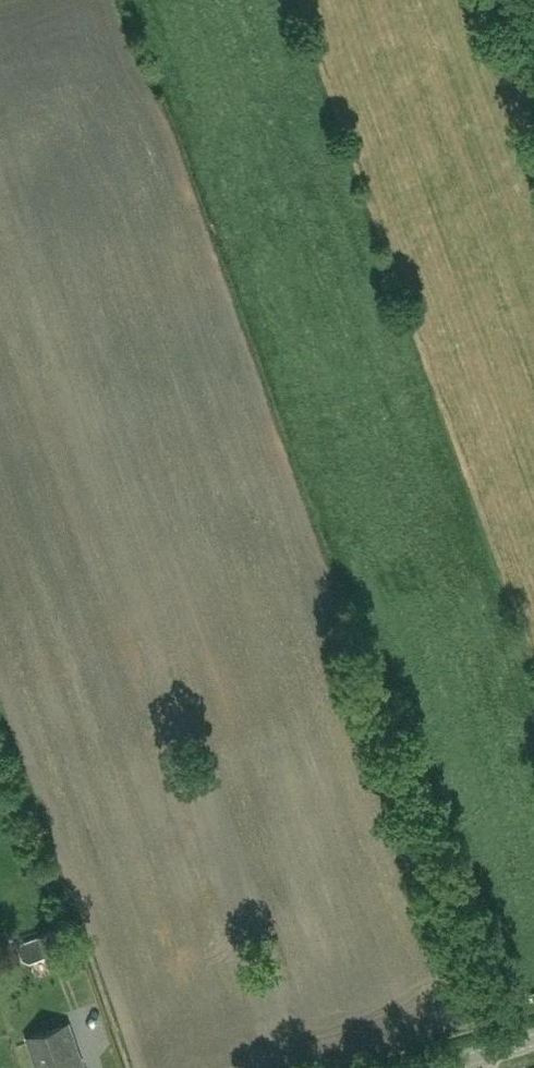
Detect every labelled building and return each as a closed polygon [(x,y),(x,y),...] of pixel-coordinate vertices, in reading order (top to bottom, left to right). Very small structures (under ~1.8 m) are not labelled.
[(58,931),(40,936),(52,970),(69,964),(58,931)] [(27,1038),(36,1067),(78,1067),(71,1045),(76,1043),(70,1024),(27,1038)]
